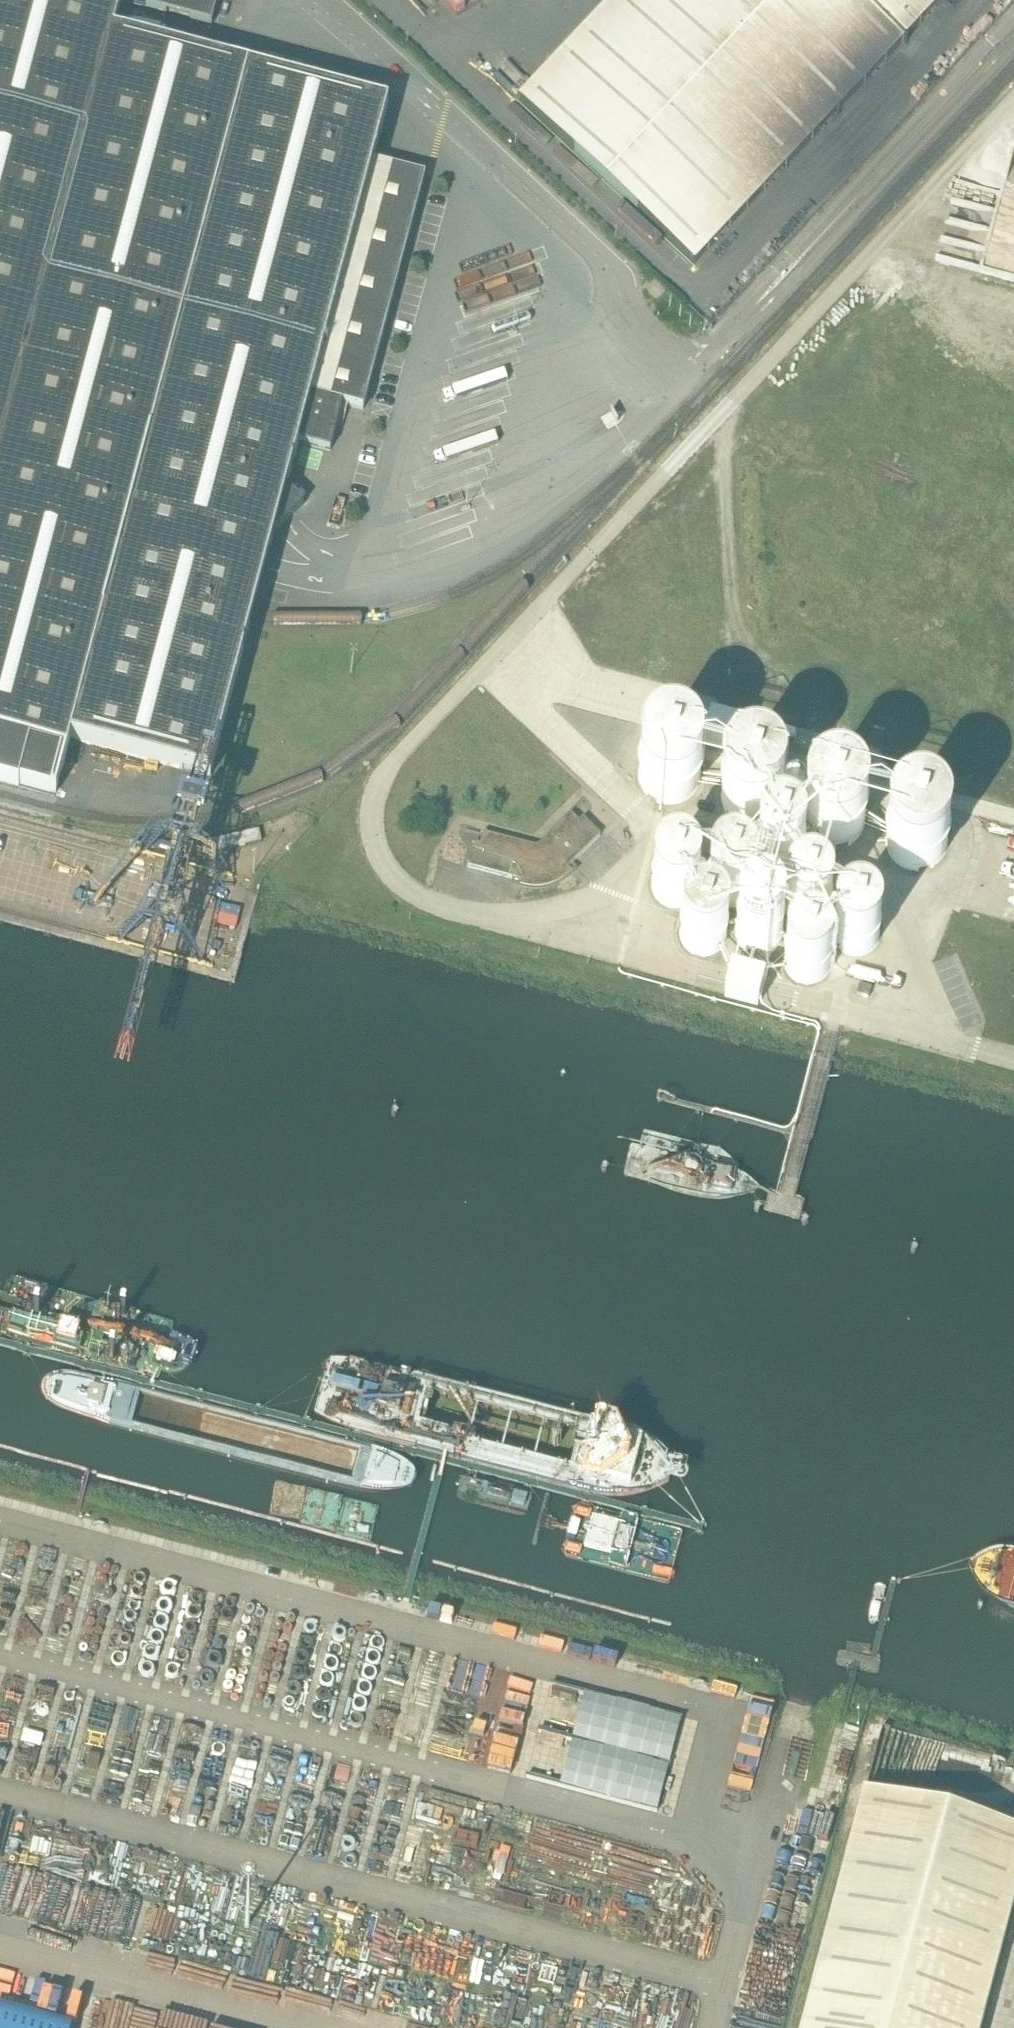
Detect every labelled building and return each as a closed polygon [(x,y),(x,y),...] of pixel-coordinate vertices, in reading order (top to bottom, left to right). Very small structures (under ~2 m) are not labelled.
[(19,787),(20,784),(56,793),(70,739),(210,776),(253,615),(275,533),(304,504),(287,488),(299,442),(331,450),(343,404),(363,410),(425,176),(373,162),(388,106),(248,69),(114,33),(123,1),(211,25),(218,0),(0,0),(0,781),(19,787)] [(519,99),(695,263),(942,0),(612,0),(519,99)] [(640,762),(638,772),(640,782),(644,790),(651,797),(659,802),(670,804),(680,802),(689,797),(696,789),(700,780),(701,770),(699,759),(692,750),(688,747),(684,744),(680,742),(670,741),(660,742),(651,747),(644,754),(640,762)] [(724,784),(722,794),(724,804),(729,813),(736,819),(745,824),(755,825),(765,822),(773,817),(780,809),(783,800),(783,790),(780,780),(775,772),(766,766),(756,763),(746,764),(737,768),(729,775),(724,784)] [(805,806),(803,817),(805,827),(810,836),(817,843),(827,847),(837,848),(847,845),(855,840),(862,832),(865,823),(866,812),(863,803),(857,794),(848,788),(838,785),(828,786),(818,790),(810,797),(805,806)] [(888,829),(886,839),(887,849),(892,858),(900,865),(909,869),(919,870),(929,868),(938,862),(944,855),(948,845),(948,835),(945,825),(939,817),(931,811),(921,808),(910,808),(900,812),(893,819),(888,829)] [(781,821),(783,826),(788,829),(793,829),(797,827),(800,823),(801,818),(798,813),(794,810),(789,810),(784,812),(781,816),(781,821)] [(578,822),(571,814),(540,845),(539,846),(536,847),(531,846),(483,833),(480,845),(474,843),(468,867),(512,878),(510,886),(522,889),(530,890),(538,891),(546,890),(552,888),(560,884),(567,879),(577,870),(571,864),(600,835),(583,818),(578,822)] [(208,821),(209,832),(235,828),(233,816),(208,821)] [(259,830),(212,841),(215,853),(262,842),(259,830)] [(757,852),(756,855),(758,864),(763,871),(770,876),(778,879),(787,878),(794,874),(800,868),(803,860),(804,852),(801,845),(797,838),(789,833),(780,831),(772,833),(764,838),(759,845),(757,848),(757,852)] [(710,874),(708,883),(710,891),(714,899),(721,904),(729,906),(737,906),(745,903),(751,897),(755,890),(756,881),(753,873),(749,866),(741,861),(732,859),(723,861),(715,866),(710,874)] [(654,875),(652,884),(654,892),(658,899),(664,904),(672,907),(681,906),(688,903),(694,898),(698,890),(699,882),(697,874),(692,867),(685,862),(676,860),(667,862),(659,867),(654,875)] [(787,895),(786,903),(787,912),(792,920),(800,924),(808,926),(817,924),(825,920),(830,912),(831,903),(830,895),(825,887),(817,882),(808,880),(800,882),(792,887),(787,895)] [(682,923),(680,932),(681,940),(686,947),(692,953),(700,955),(709,955),(716,952),(723,946),(726,938),(727,930),(725,922),(720,915),(713,910),(704,908),(695,910),(687,915),(682,923)] [(738,923),(736,931),(738,940),(742,947),(748,952),(756,955),(765,954),(772,951),(778,945),(782,938),(783,930),(781,922),(776,915),(769,910),(760,908),(751,910),(743,915),(738,923)] [(834,942),(839,949),(846,954),(854,956),(862,955),(870,952),(875,946),(879,938),(880,930),(878,922),(873,915),(866,910),(858,908),(850,909),(842,912),(836,918),(833,926),(832,934),(834,942)] [(232,925),(222,963),(233,966),(244,928),(232,925)] [(786,951),(784,960),(785,968),(790,976),(796,981),(804,984),(813,983),(821,980),(827,974),(831,967),(832,958),(829,950),(825,943),(817,938),(808,936),(799,938),(791,943),(786,951)] [(725,994),(724,996),(758,1005),(759,1003),(765,980),(731,971),(725,994)] [(868,998),(871,988),(860,984),(857,994),(868,998)] [(28,1598),(33,1579),(23,1577),(18,1595),(28,1598)] [(256,1635),(253,1655),(263,1656),(265,1636),(256,1635)] [(256,1776),(264,1778),(268,1757),(260,1756),(256,1776)] [(733,1780),(734,1769),(708,1765),(702,1805),(728,1809),(727,1819),(738,1820),(742,1795),(756,1797),(758,1784),(733,1780)] [(790,1783),(774,1837),(819,1849),(834,1796),(790,1783)] [(1013,1893),(1013,1837),(862,1796),(800,2027),(979,2027),(1013,1893)] [(277,1869),(272,1895),(302,1900),(306,1875),(277,1869)] [(577,1909),(583,1884),(562,1879),(555,1904),(577,1909)] [(633,2001),(666,2009),(668,1999),(662,1998),(665,1985),(639,1978),(633,2001)] [(73,2026),(0,2006),(0,2027),(72,2027),(73,2026)]
